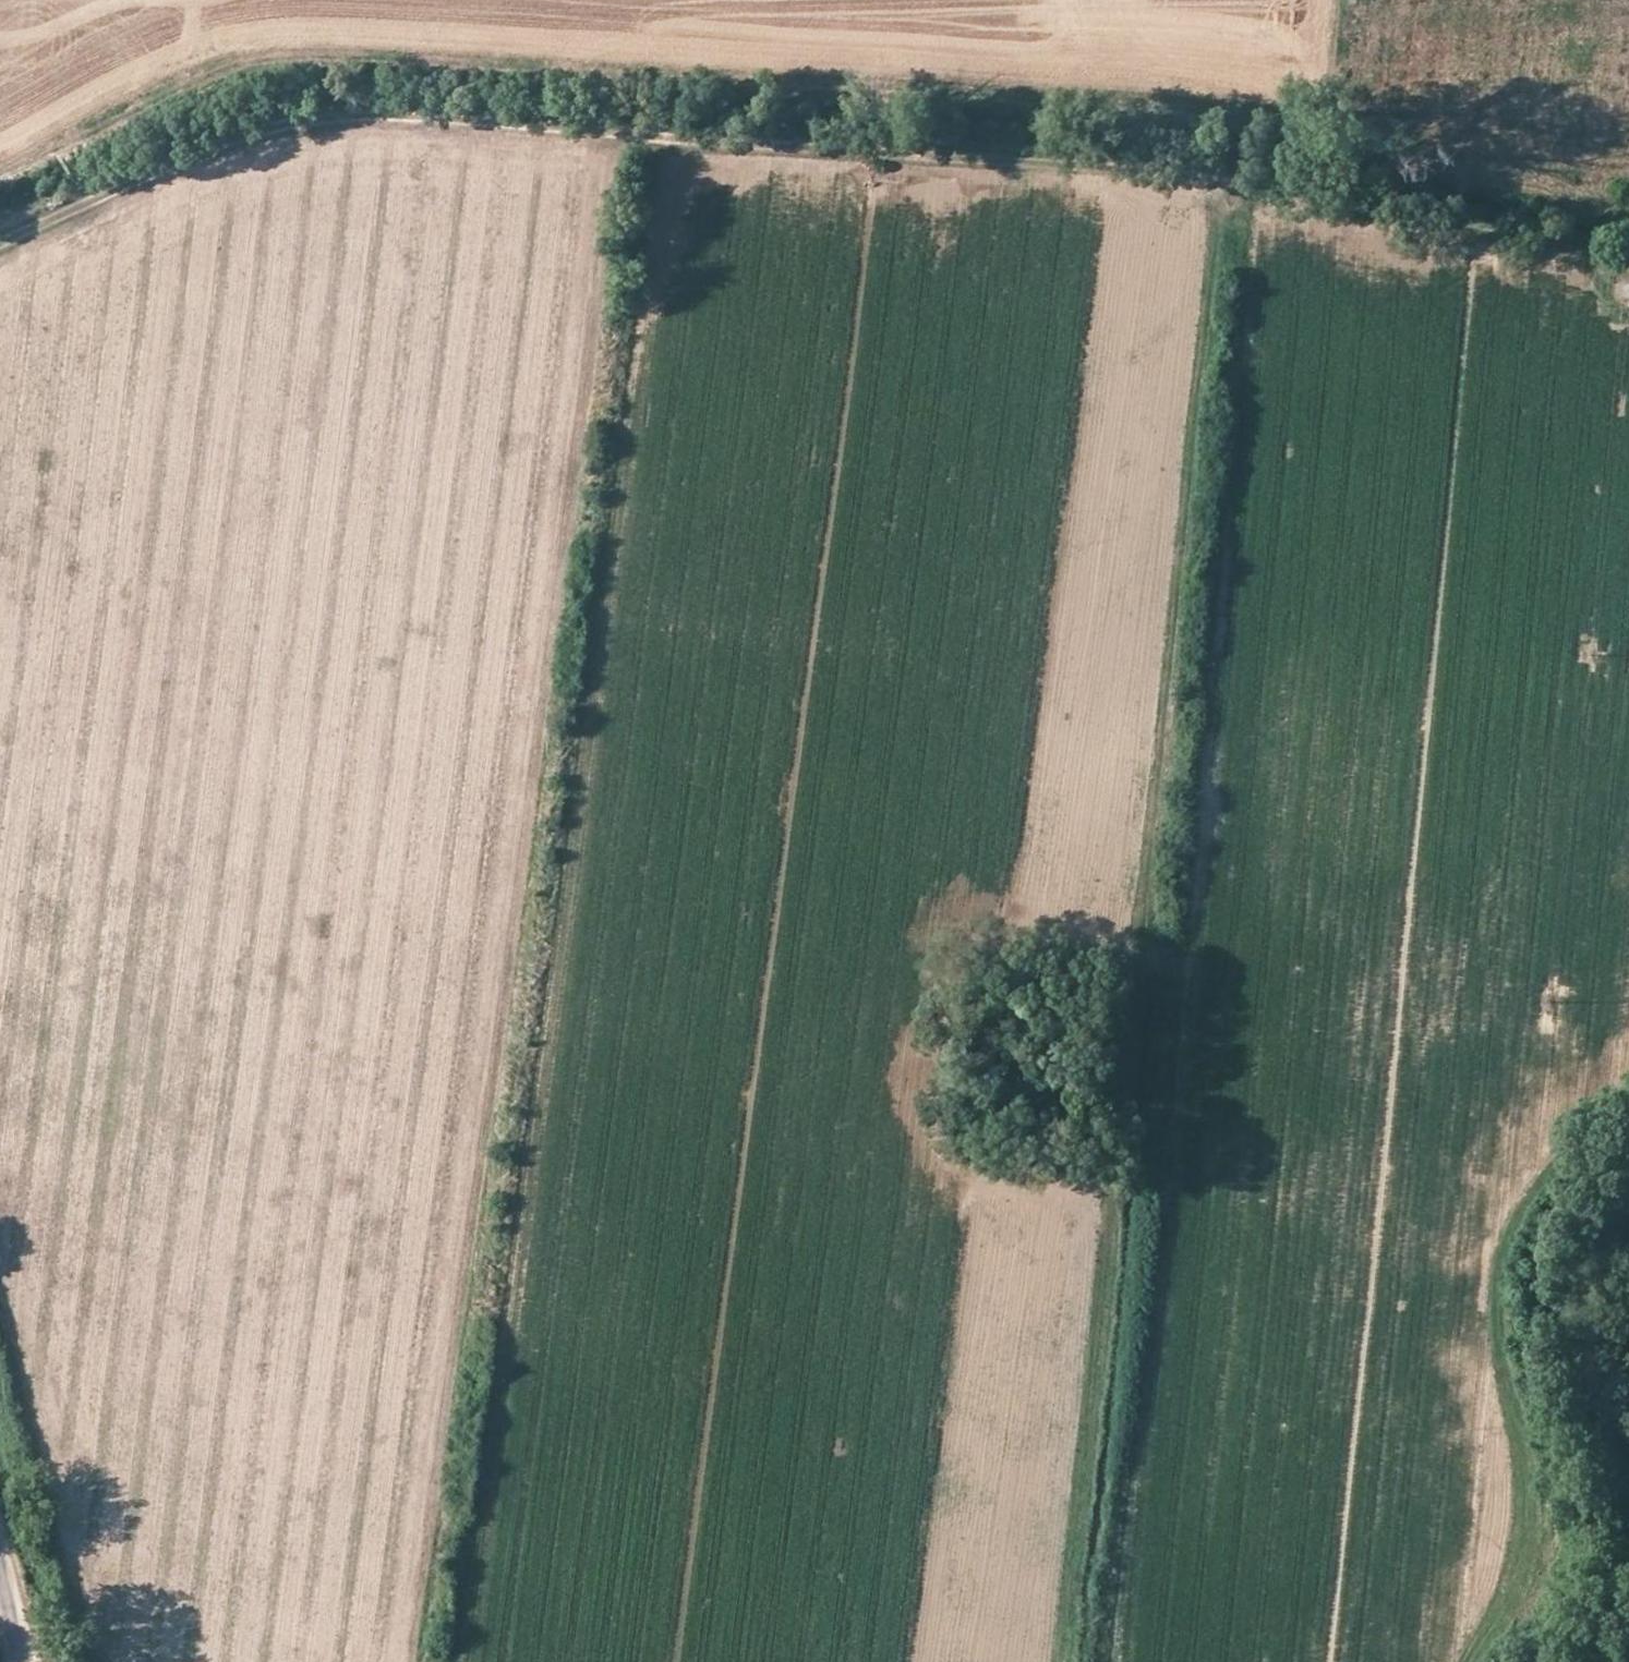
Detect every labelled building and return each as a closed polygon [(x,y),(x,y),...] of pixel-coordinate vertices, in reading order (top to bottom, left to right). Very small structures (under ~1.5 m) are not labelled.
[(1623,282),(1620,297),(1628,298),(1628,284),(1623,282)]
